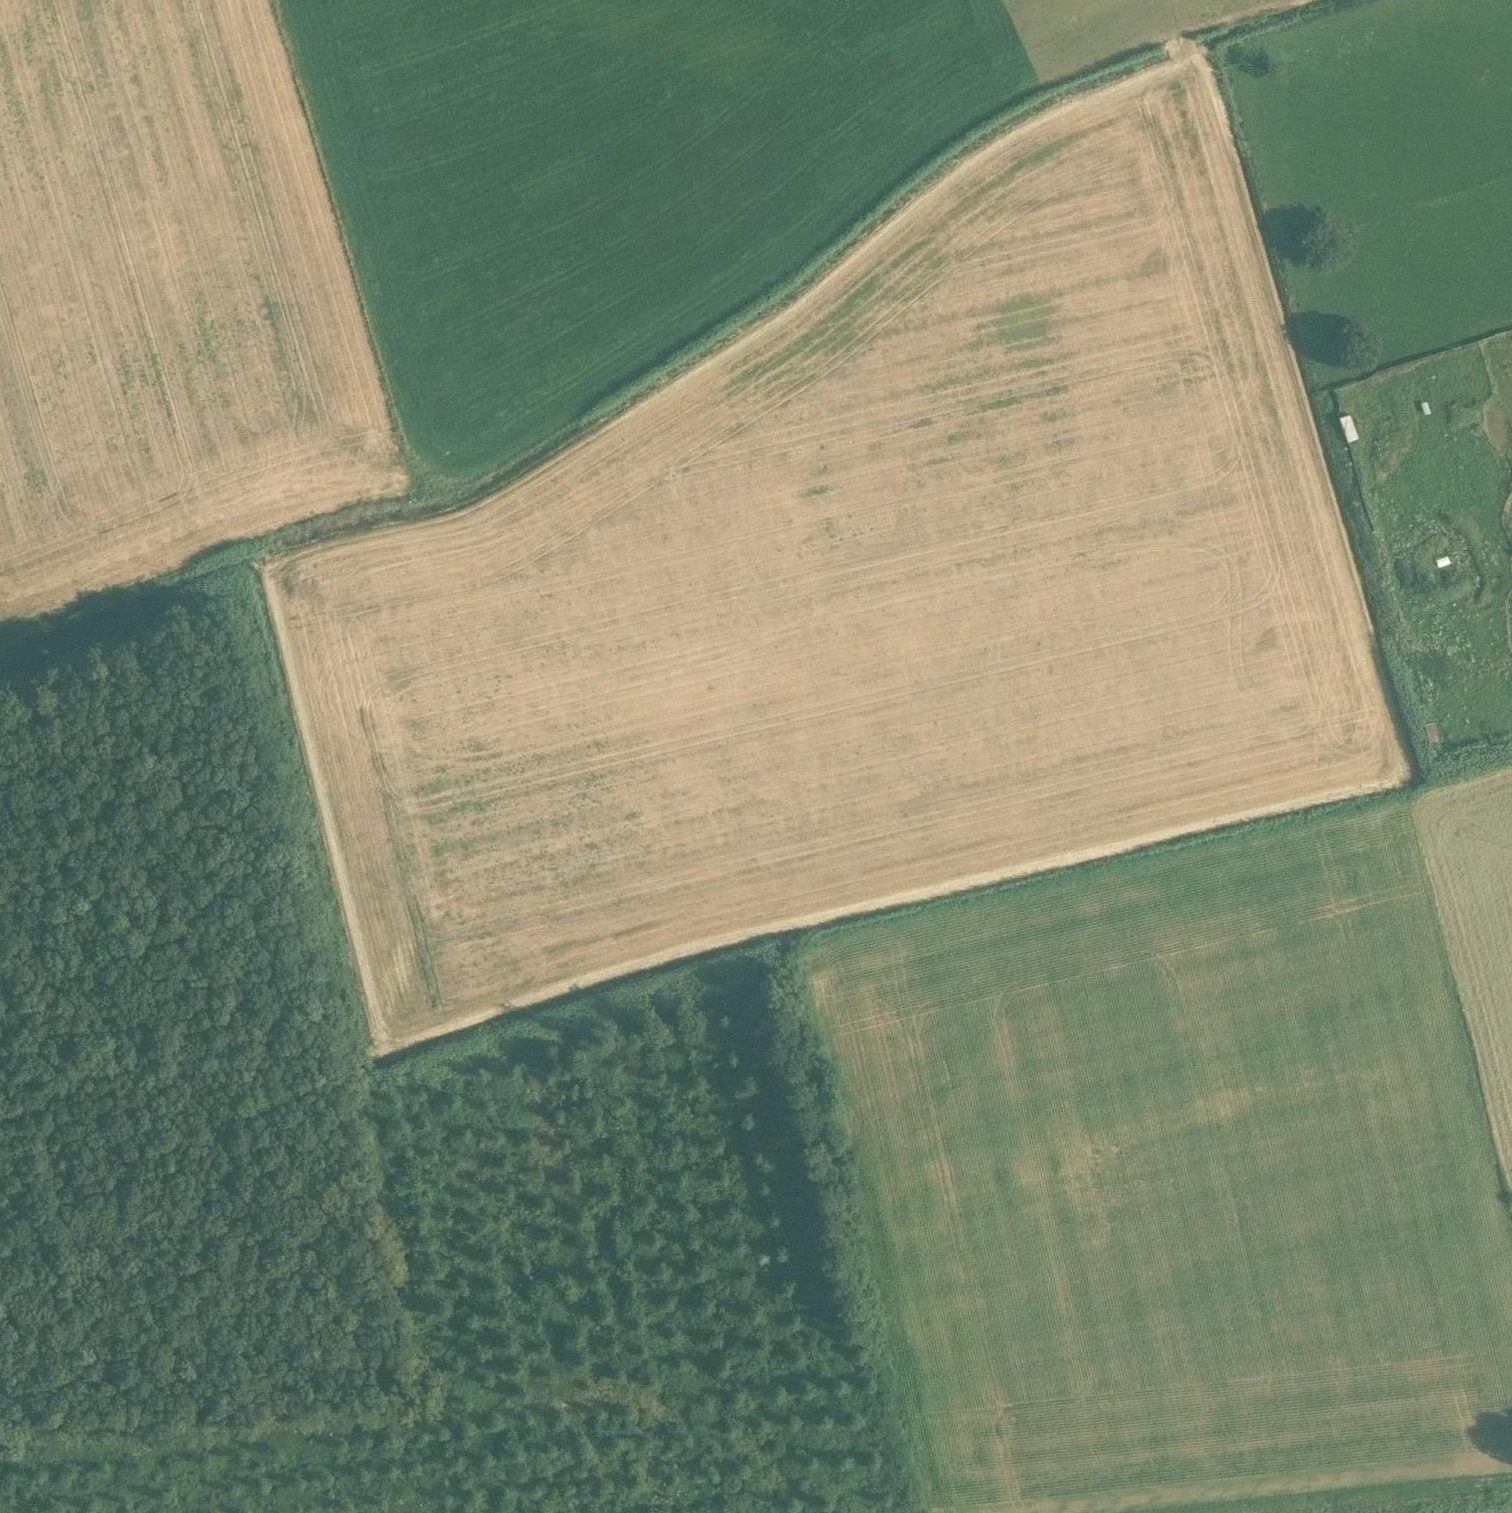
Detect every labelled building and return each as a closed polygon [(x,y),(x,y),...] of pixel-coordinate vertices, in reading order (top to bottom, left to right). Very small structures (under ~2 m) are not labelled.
[(1357,437),(1349,413),(1339,417),(1347,440),(1357,437)] [(1433,722),(1424,724),(1429,740),(1437,738),(1433,722)]
